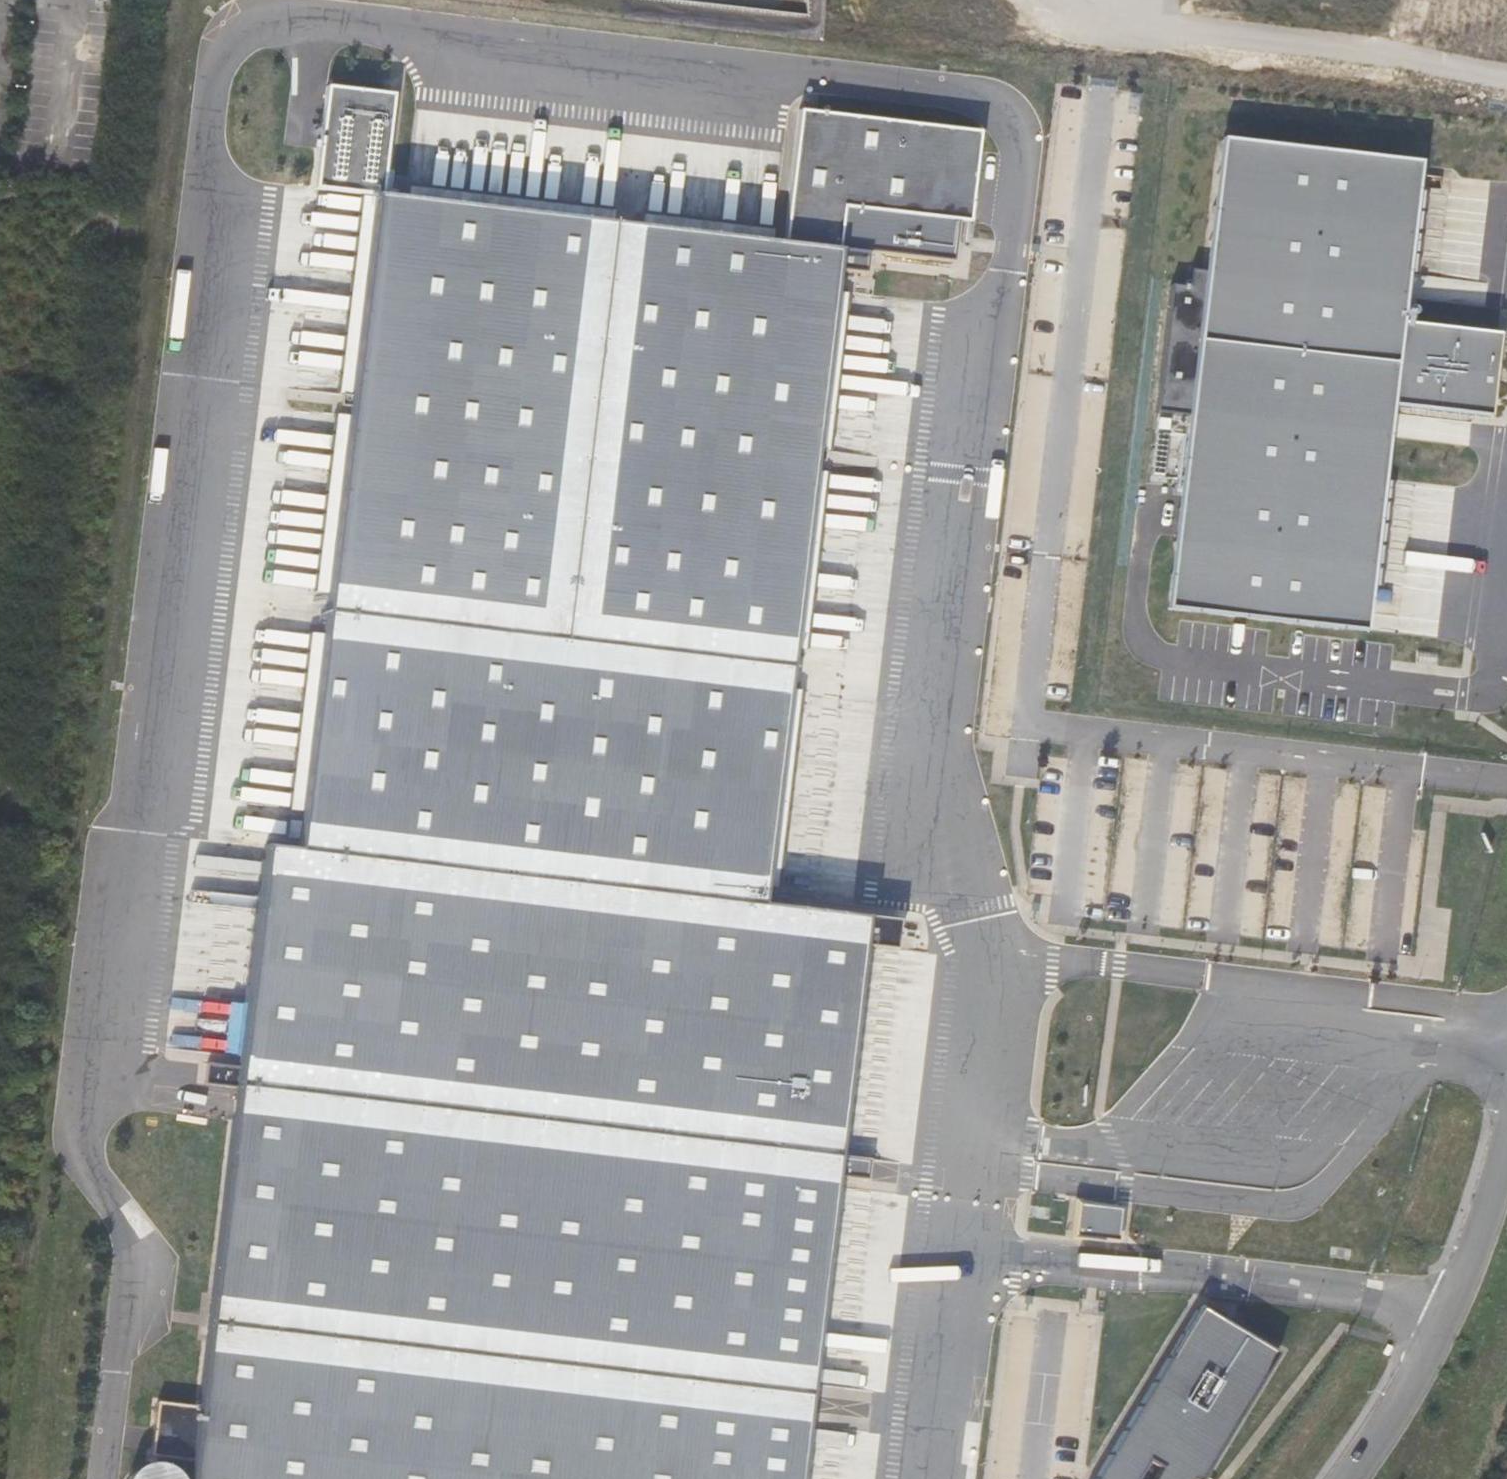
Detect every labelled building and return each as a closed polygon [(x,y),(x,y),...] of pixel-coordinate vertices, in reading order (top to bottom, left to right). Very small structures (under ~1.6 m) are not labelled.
[(372,193),(384,92),(325,85),(313,187),(372,193)] [(816,111),(798,109),(781,243),(841,250),(954,263),(968,150),(970,129),(816,111)] [(1416,160),(1219,138),(1201,289),(1170,285),(1154,410),(1186,414),(1172,536),(1163,607),(1361,631),(1389,404),(1487,416),(1496,333),(1397,321),(1416,160)] [(298,856),(762,911),(841,250),(781,243),(372,193),(298,856)] [(260,851),(228,1121),(207,1293),(202,1341),(194,1403),(187,1463),(185,1478),(798,1478),(865,923),(762,911),(298,856),(260,851)] [(1121,1237),(1123,1205),(1079,1203),(1078,1235),(1121,1237)] [(1283,1356),(1206,1307),(1096,1478),(1204,1478),(1283,1356)]
